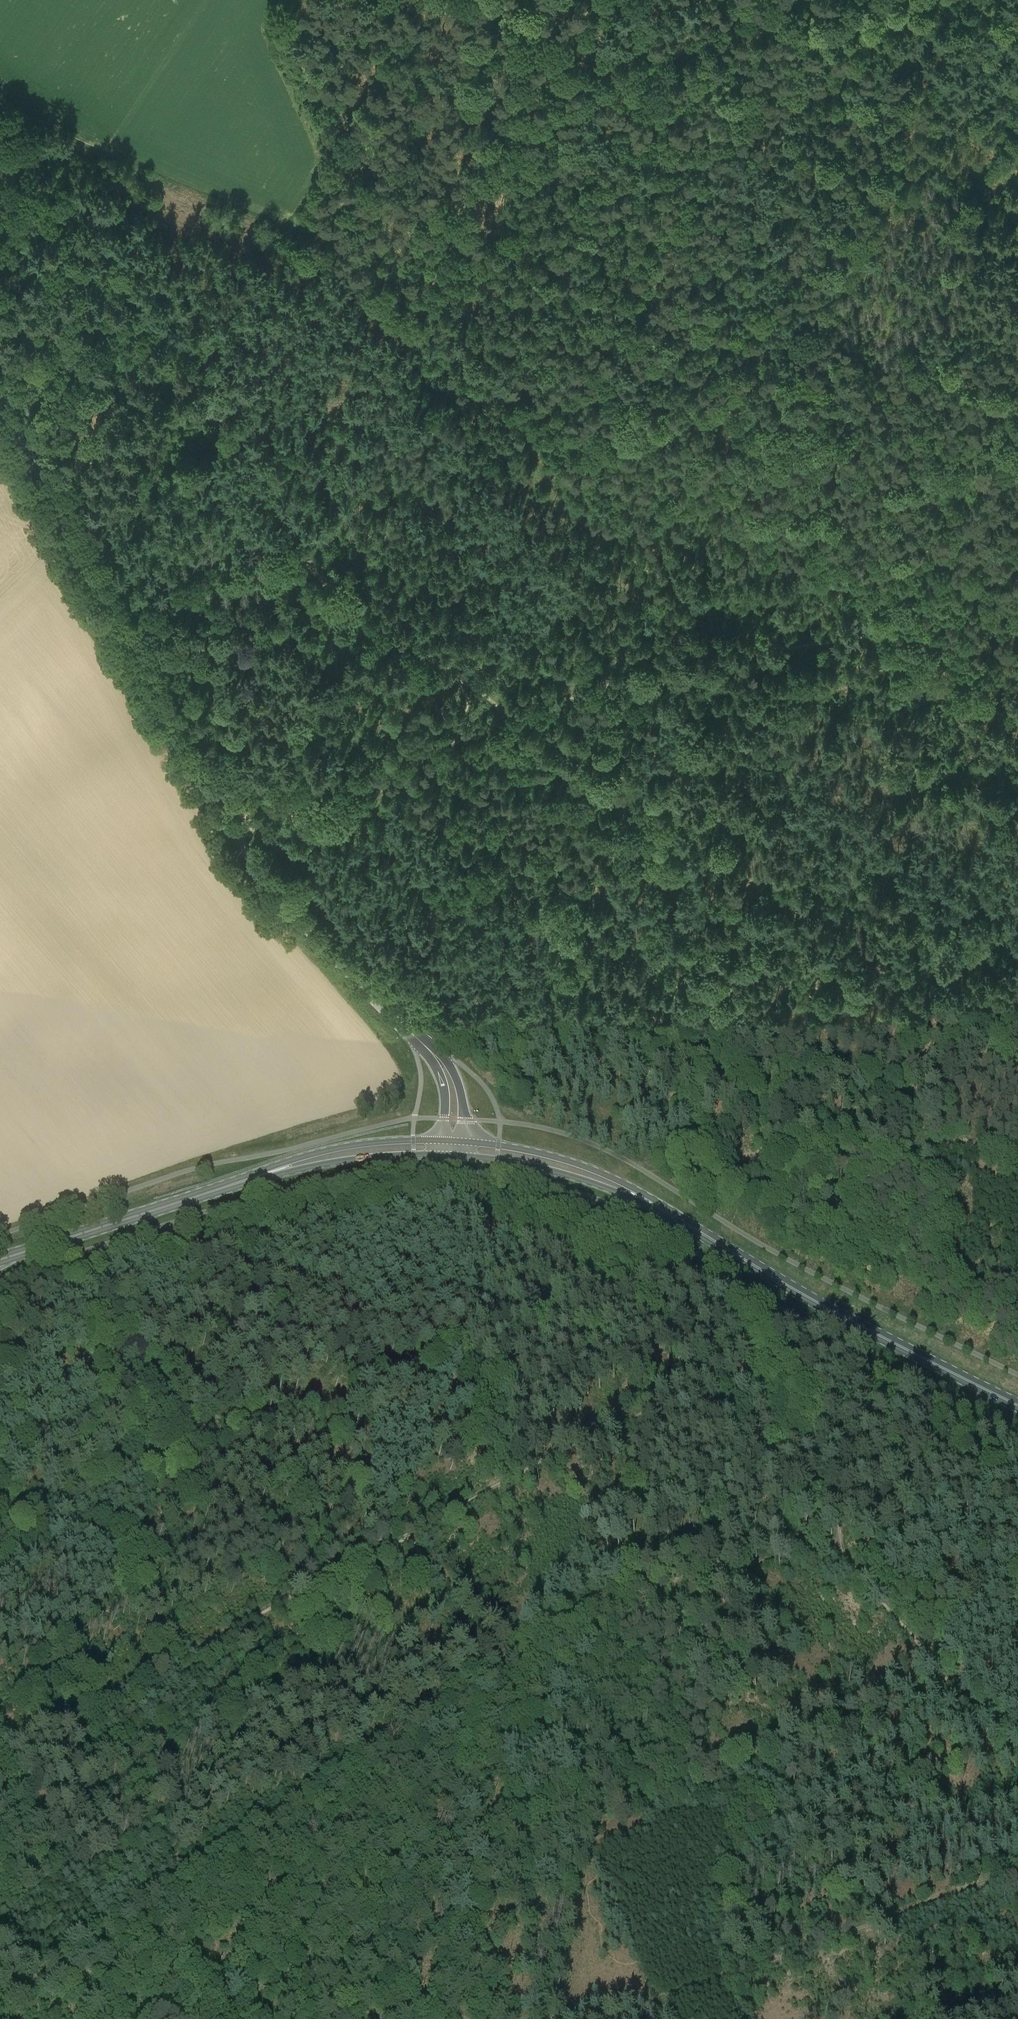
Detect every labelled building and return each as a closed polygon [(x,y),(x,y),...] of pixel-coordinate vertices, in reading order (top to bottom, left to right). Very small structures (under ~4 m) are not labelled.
[(168,1211),(194,1203),(193,1199),(167,1207),(168,1211)]
